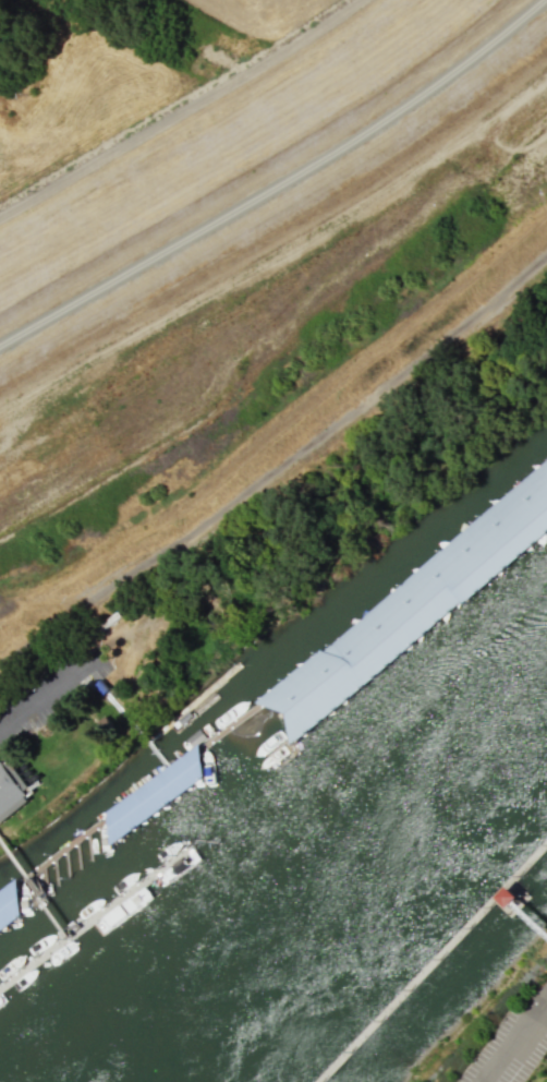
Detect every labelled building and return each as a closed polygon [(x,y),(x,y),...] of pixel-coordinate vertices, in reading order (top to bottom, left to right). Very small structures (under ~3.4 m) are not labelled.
[(272,684),(300,682),(297,684),(310,683),(316,692),(316,678),(331,677),(323,667),(323,659),(335,658),(333,655),(332,646),(344,638),(336,638),(319,650),(320,650),(272,684)] [(98,813),(115,838),(209,776),(193,751),(98,813)] [(2,823),(0,821),(0,761),(1,760),(28,795),(26,796),(29,802),(2,823)] [(18,921),(18,884),(0,884),(0,907),(0,921),(18,921)]
